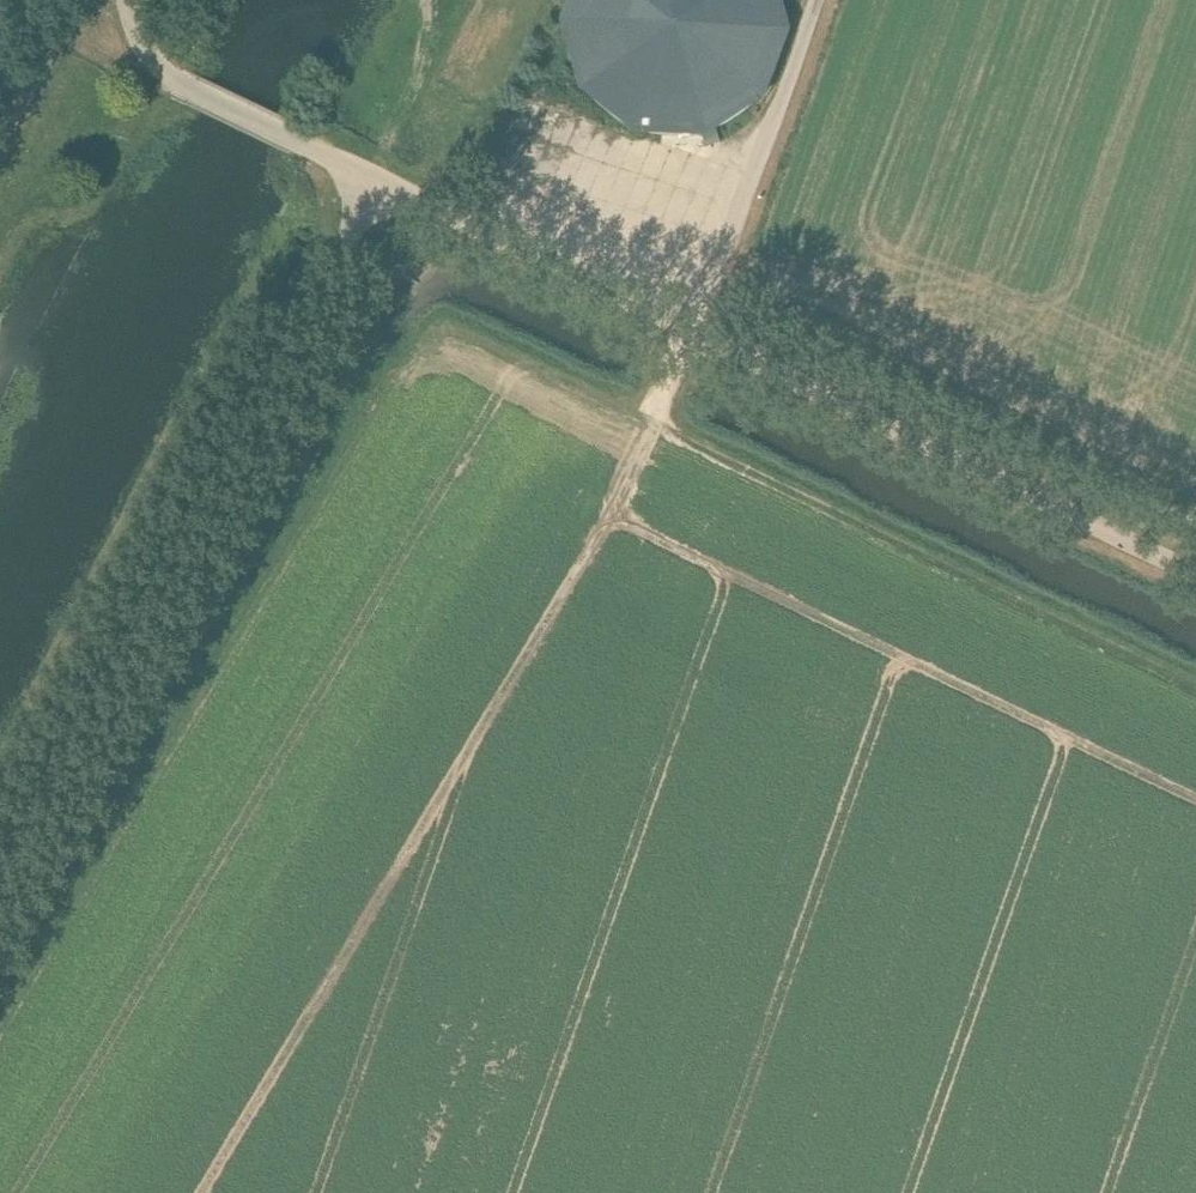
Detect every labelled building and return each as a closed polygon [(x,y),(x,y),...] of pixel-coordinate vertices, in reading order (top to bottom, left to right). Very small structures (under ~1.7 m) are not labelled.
[(704,132),(705,137),(716,133),(714,129),(723,125),(732,121),(740,115),(747,110),(754,103),(760,96),(766,88),(771,80),(776,71),(779,63),(782,53),(784,44),(785,35),(785,25),(785,15),(783,6),(782,0),(569,0),(567,8),(566,17),(565,27),(566,36),(567,46),(569,55),(572,64),(576,73),(580,81),(585,89),(591,97),(598,104),(605,111),(612,116),(621,121),(629,126),(638,130),(647,132),(656,135),(661,135),(666,136),(675,136),(685,136),(694,134),(704,132)]
